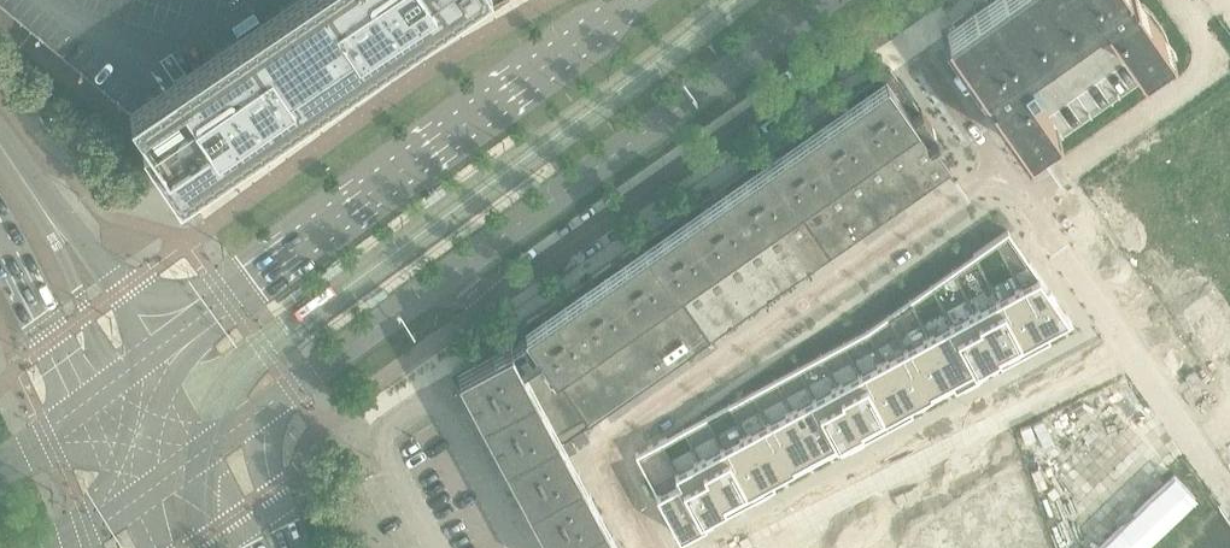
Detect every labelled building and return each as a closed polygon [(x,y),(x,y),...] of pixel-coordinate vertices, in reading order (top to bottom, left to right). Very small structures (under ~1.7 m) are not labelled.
[(129,104),(163,185),(171,180),(178,190),(305,104),(451,20),(456,27),(495,0),(4,0),(129,104)] [(946,26),(945,26),(944,27),(955,44),(983,83),(985,82),(984,81),(985,80),(992,89),(991,90),(990,90),(988,91),(1027,147),(1028,147),(1033,154),(1176,54),(1171,47),(1172,46),(1140,0),(984,0),(946,26)] [(461,367),(492,424),(492,425),(493,426),(493,425),(496,431),(497,432),(496,432),(497,434),(498,433),(502,441),(504,445),(509,453),(508,453),(509,456),(510,455),(521,475),(520,476),(521,478),(522,477),(525,484),(528,489),(532,497),(533,499),(543,517),(543,518),(544,520),(548,527),(551,532),(555,539),(554,540),(555,542),(556,541),(559,547),(619,547),(613,537),(614,537),(613,535),(612,536),(609,530),(607,525),(602,516),(602,515),(601,514),(590,495),(591,494),(590,493),(589,493),(589,492),(586,487),(585,485),(583,481),(578,473),(579,473),(578,471),(578,472),(568,454),(576,449),(569,435),(588,422),(690,351),(694,349),(702,343),(790,282),(798,276),(830,253),(848,241),(921,190),(930,183),(950,170),(935,148),(928,138),(937,132),(924,124),(921,108),(919,109),(890,67),(666,224),(461,367)] [(1010,234),(1008,230),(973,254),(865,330),(679,430),(667,437),(651,445),(668,477),(676,473),(684,469),(682,465),(698,457),(721,444),(744,432),(767,420),(790,407),(813,395),(836,383),(859,370),(882,358),(904,346),(927,333),(950,321),(973,309),(996,296),(1019,284),(1025,281),(1023,276),(1034,270),(1035,269),(1016,243),(1010,234)] [(1025,281),(1019,284),(1031,306),(1047,336),(1072,323),(1073,323),(1056,299),(1057,298),(1050,287),(1048,288),(1038,274),(1035,269),(1034,270),(1023,276),(1025,281)] [(1019,284),(996,296),(1008,318),(1024,349),(1047,336),(1031,306),(1019,284)] [(996,296),(973,309),(985,331),(1002,361),(1024,349),(1008,318),(996,296)] [(973,309),(950,321),(962,343),(979,373),(1002,361),(985,331),(973,309)] [(950,321),(927,333),(939,355),(956,386),(979,373),(962,343),(950,321)] [(927,333),(904,346),(916,368),(933,398),(956,386),(939,355),(927,333)] [(904,346),(882,358),(893,380),(910,410),(933,398),(916,368),(904,346)] [(882,358),(859,370),(870,392),(887,423),(893,419),(894,421),(906,415),(905,413),(910,410),(893,380),(882,358)] [(859,370),(836,383),(848,405),(864,435),(887,423),(870,392),(859,370)] [(836,383),(813,395),(825,417),(841,447),(864,435),(848,405),(836,383)] [(813,395),(790,407),(802,429),(818,460),(841,447),(825,417),(813,395)] [(790,407),(767,420),(779,442),(795,472),(818,460),(802,429),(790,407)] [(767,420),(744,432),(756,454),(772,484),(795,472),(779,442),(767,420)] [(744,432),(721,444),(733,466),(749,497),(772,484),(756,454),(744,432)] [(721,444),(698,457),(710,479),(726,509),(749,497),(733,466),(721,444)] [(640,451),(635,454),(652,486),(668,477),(651,445),(640,451)] [(684,469),(676,473),(679,479),(680,478),(703,521),(726,509),(710,479),(698,457),(682,465),(684,469)] [(679,479),(655,491),(667,514),(665,515),(672,526),(673,525),(679,535),(703,521),(680,478),(679,479)]
